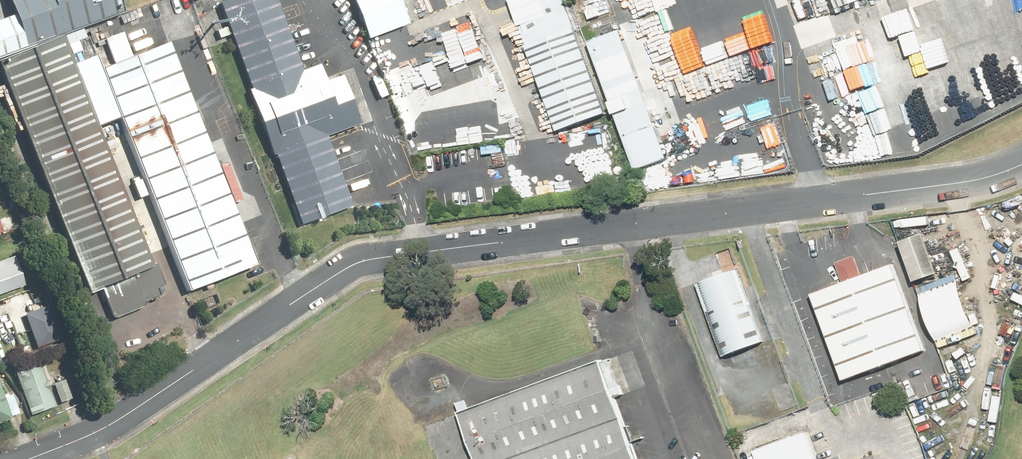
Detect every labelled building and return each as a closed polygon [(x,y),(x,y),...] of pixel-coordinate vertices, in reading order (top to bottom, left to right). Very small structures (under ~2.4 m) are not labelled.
[(124,0),(5,0),(10,15),(0,19),(0,56),(128,12),(124,0)] [(304,224),(356,204),(331,135),(363,123),(345,74),(330,79),(324,63),(306,69),(281,0),(227,0),(221,2),(252,87),(250,88),(275,155),(278,153),(304,224)] [(372,41),(413,26),(403,0),(357,0),(372,41)] [(564,0),(506,0),(555,131),(606,112),(564,0)] [(617,30),(586,42),(633,169),(664,157),(617,30)] [(68,36),(2,61),(93,293),(104,289),(116,320),(165,301),(160,288),(167,285),(158,263),(155,264),(101,125),(122,117),(103,69),(98,56),(79,63),(68,36)] [(172,42),(103,69),(122,117),(191,290),(259,263),(172,42)] [(919,231),(898,239),(914,281),(935,273),(919,231)] [(26,283),(16,252),(0,258),(0,292),(26,283)] [(845,278),(813,291),(847,380),(931,348),(896,259),(865,271),(858,254),(838,261),(845,278)] [(747,267),(699,286),(725,354),(773,336),(747,267)] [(27,315),(38,347),(63,339),(51,306),(27,315)] [(43,357),(15,366),(31,413),(59,403),(43,357)] [(597,364),(458,414),(474,458),(632,458),(597,364)] [(22,415),(13,389),(6,391),(0,373),(0,423),(22,415)] [(754,452),(756,458),(813,458),(804,434),(754,452)]
